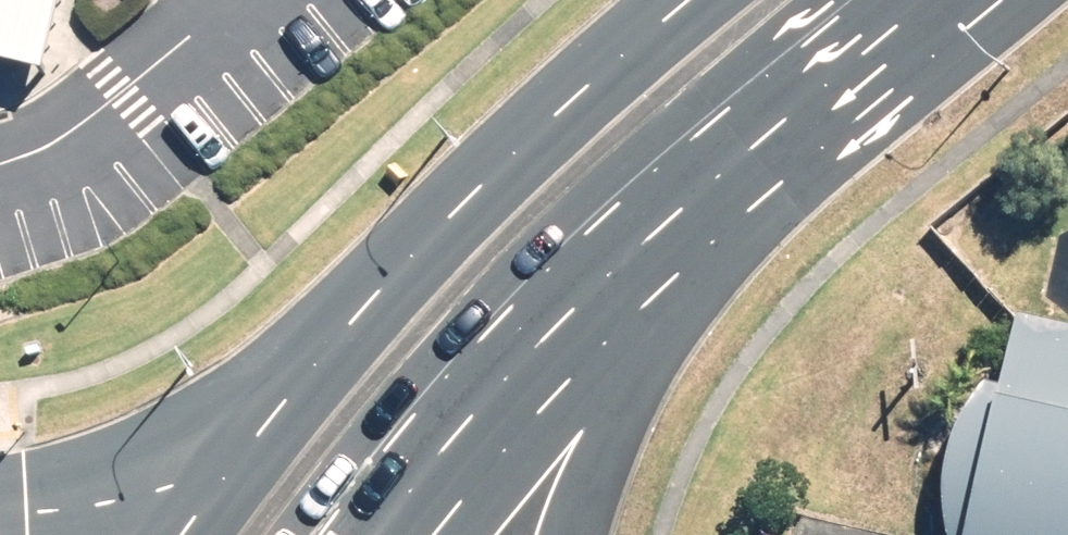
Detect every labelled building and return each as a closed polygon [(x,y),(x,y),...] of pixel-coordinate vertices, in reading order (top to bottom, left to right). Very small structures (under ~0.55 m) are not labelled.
[(43,64),(58,0),(0,0),(0,54),(43,64)] [(1039,316),(996,534),(1067,534),(1067,321),(1039,316)]
